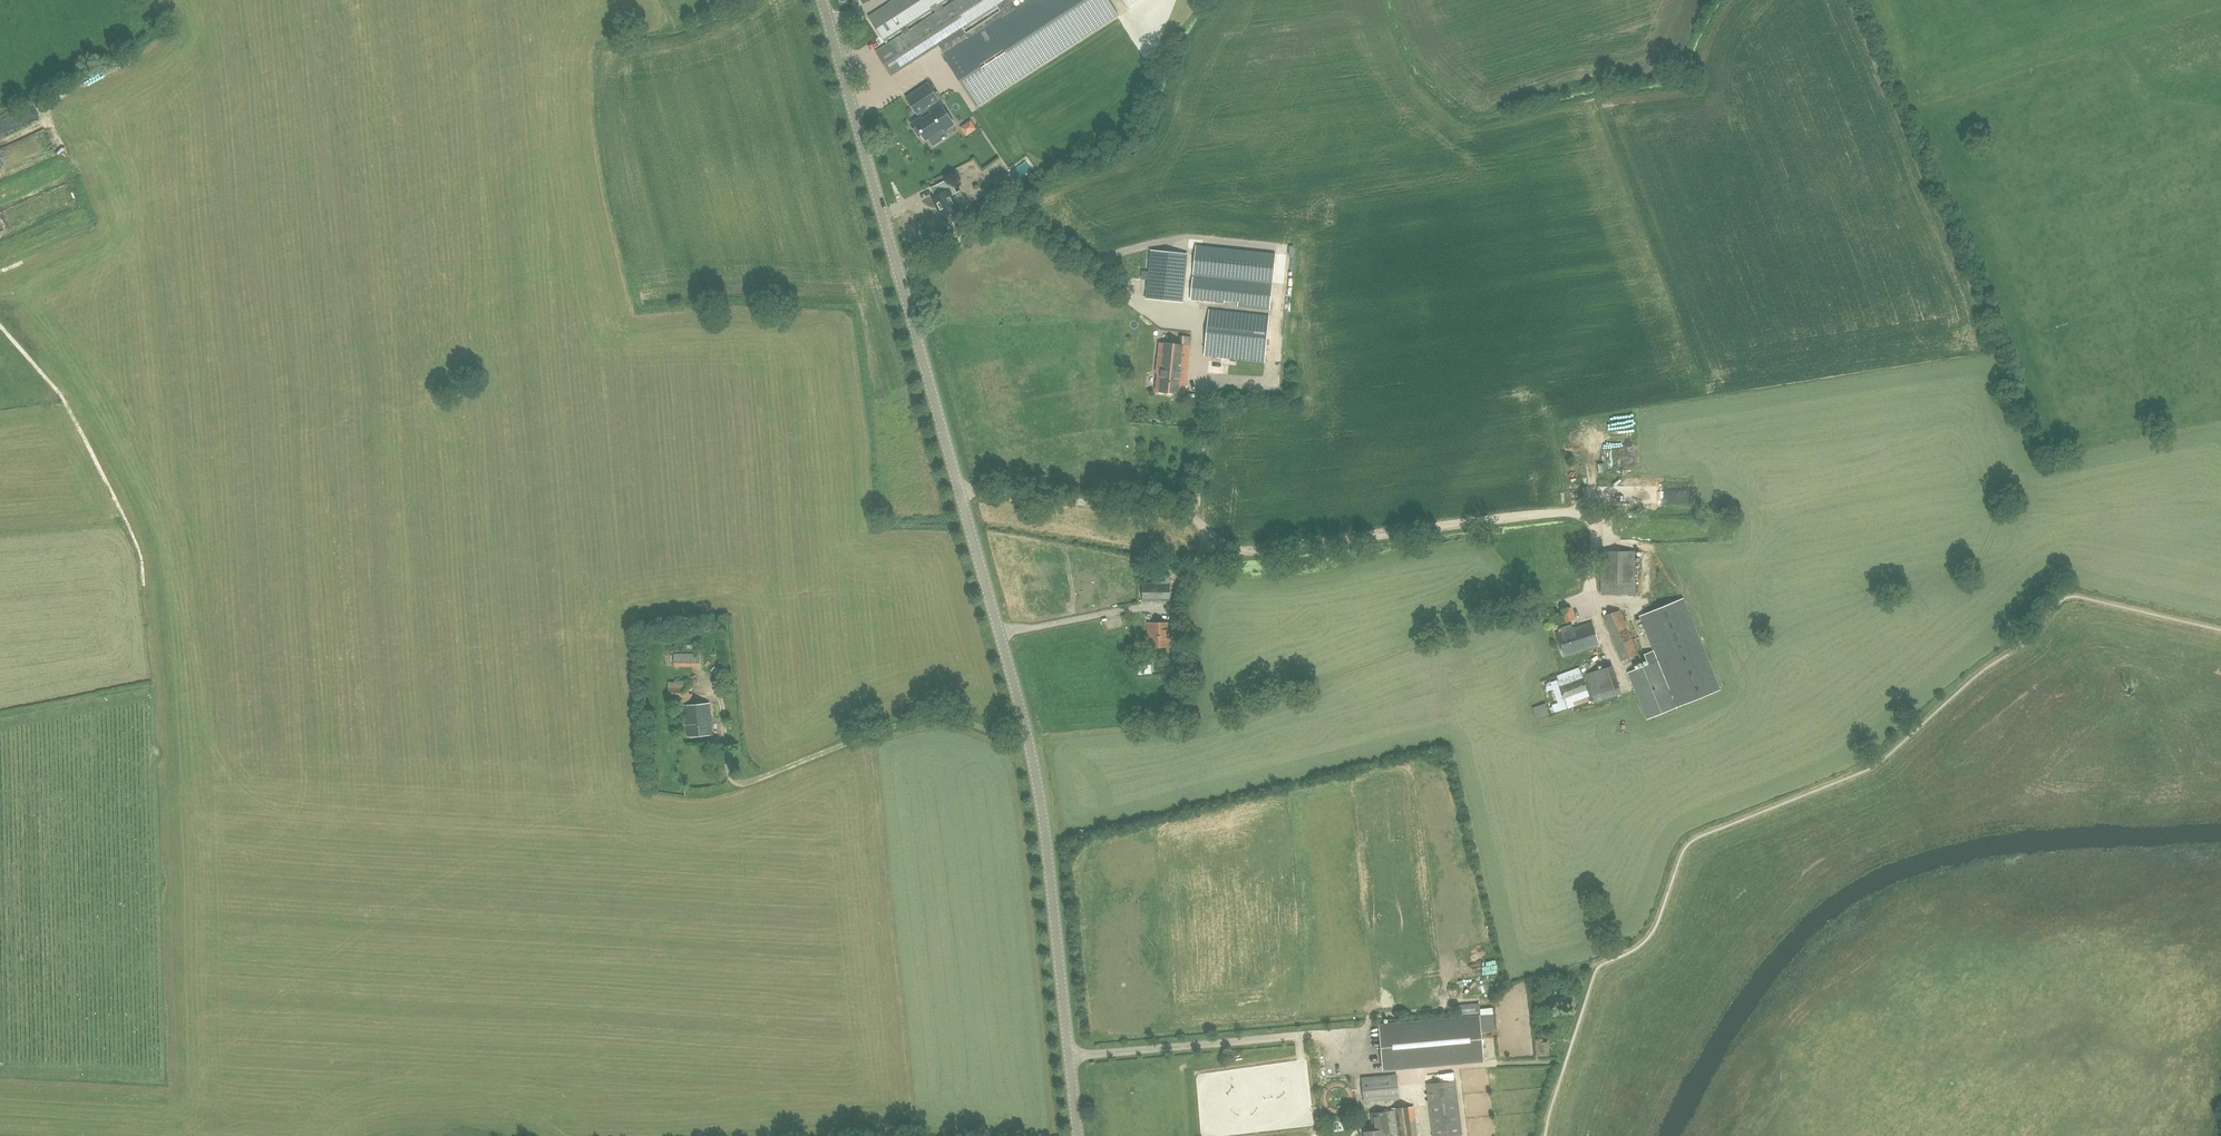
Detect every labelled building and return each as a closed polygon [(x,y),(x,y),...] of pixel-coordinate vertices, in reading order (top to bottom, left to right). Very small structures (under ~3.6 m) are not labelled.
[(1017,6),(1013,0),(956,0),(945,8),(941,3),(946,0),(894,0),(869,16),(884,40),(901,29),(904,34),(879,50),(877,52),(892,75),(894,74),(998,6),(1003,15),(989,24),(1012,60),(1018,56),(1026,67),(1048,53),(1041,41),(1104,0),(1026,0),(1017,6)] [(940,105),(936,100),(937,100),(929,89),(910,103),(917,113),(921,111),(925,116),(913,125),(920,134),(923,132),(927,138),(940,129),(941,132),(954,122),(941,105),(940,105)] [(953,218),(953,216),(952,215),(953,215),(952,213),(959,210),(952,195),(957,193),(949,178),(934,186),(939,194),(933,198),(943,218),(944,220),(946,222),(948,223),(951,222),(953,220),(953,218)] [(1272,282),(1272,277),(1275,253),(1196,244),(1193,274),(1191,301),(1197,301),(1198,299),(1199,295),(1224,297),(1224,300),(1247,303),(1247,306),(1269,308),(1272,282)] [(1183,299),(1188,253),(1151,249),(1149,270),(1143,270),(1142,278),(1148,278),(1146,295),(1183,299)] [(1264,361),(1269,315),(1210,309),(1205,355),(1264,361)] [(1184,393),(1189,345),(1159,342),(1156,372),(1158,372),(1156,391),(1184,393)] [(1610,415),(1594,416),(1596,430),(1602,429),(1601,422),(1610,421),(1610,415)] [(1602,593),(1635,593),(1634,551),(1602,551),(1602,593)] [(1143,601),(1170,600),(1170,582),(1143,583),(1143,601)] [(1647,719),(1664,712),(1720,689),(1683,596),(1638,616),(1654,650),(1644,654),(1648,664),(1645,665),(1628,672),(1647,719)] [(1565,622),(1575,619),(1571,606),(1562,610),(1565,622)] [(1621,660),(1638,653),(1620,609),(1603,616),(1621,660)] [(1599,645),(1592,621),(1573,627),(1572,624),(1560,628),(1561,631),(1556,633),(1563,656),(1599,645)] [(1149,646),(1170,646),(1170,622),(1148,622),(1149,646)] [(1182,659),(1181,648),(1172,649),(1173,659),(1182,659)] [(701,665),(701,654),(674,654),(674,665),(701,665)] [(1152,673),(1151,664),(1137,665),(1138,675),(1152,673)] [(1552,713),(1591,699),(1579,667),(1540,681),(1552,713)] [(1625,694),(1623,680),(1607,683),(1605,670),(1596,672),(1597,681),(1594,681),(1598,699),(1625,694)] [(693,688),(693,680),(676,679),(676,681),(669,681),(669,687),(668,687),(669,697),(676,698),(676,702),(693,701),(693,697),(693,693),(689,693),(689,688),(693,688)] [(1536,719),(1549,714),(1545,702),(1533,707),(1536,719)] [(688,736),(712,734),(710,703),(685,705),(688,736)] [(1384,1070),(1483,1061),(1479,1015),(1379,1024),(1384,1070)] [(1364,1102),(1400,1099),(1398,1074),(1362,1077),(1364,1102)] [(1462,1134),(1455,1080),(1427,1084),(1434,1135),(1447,1135),(1462,1134)] [(1414,1106),(1392,1108),(1392,1112),(1392,1113),(1388,1114),(1388,1113),(1372,1115),(1374,1130),(1365,1131),(1365,1135),(1418,1135),(1416,1126),(1414,1106)]
